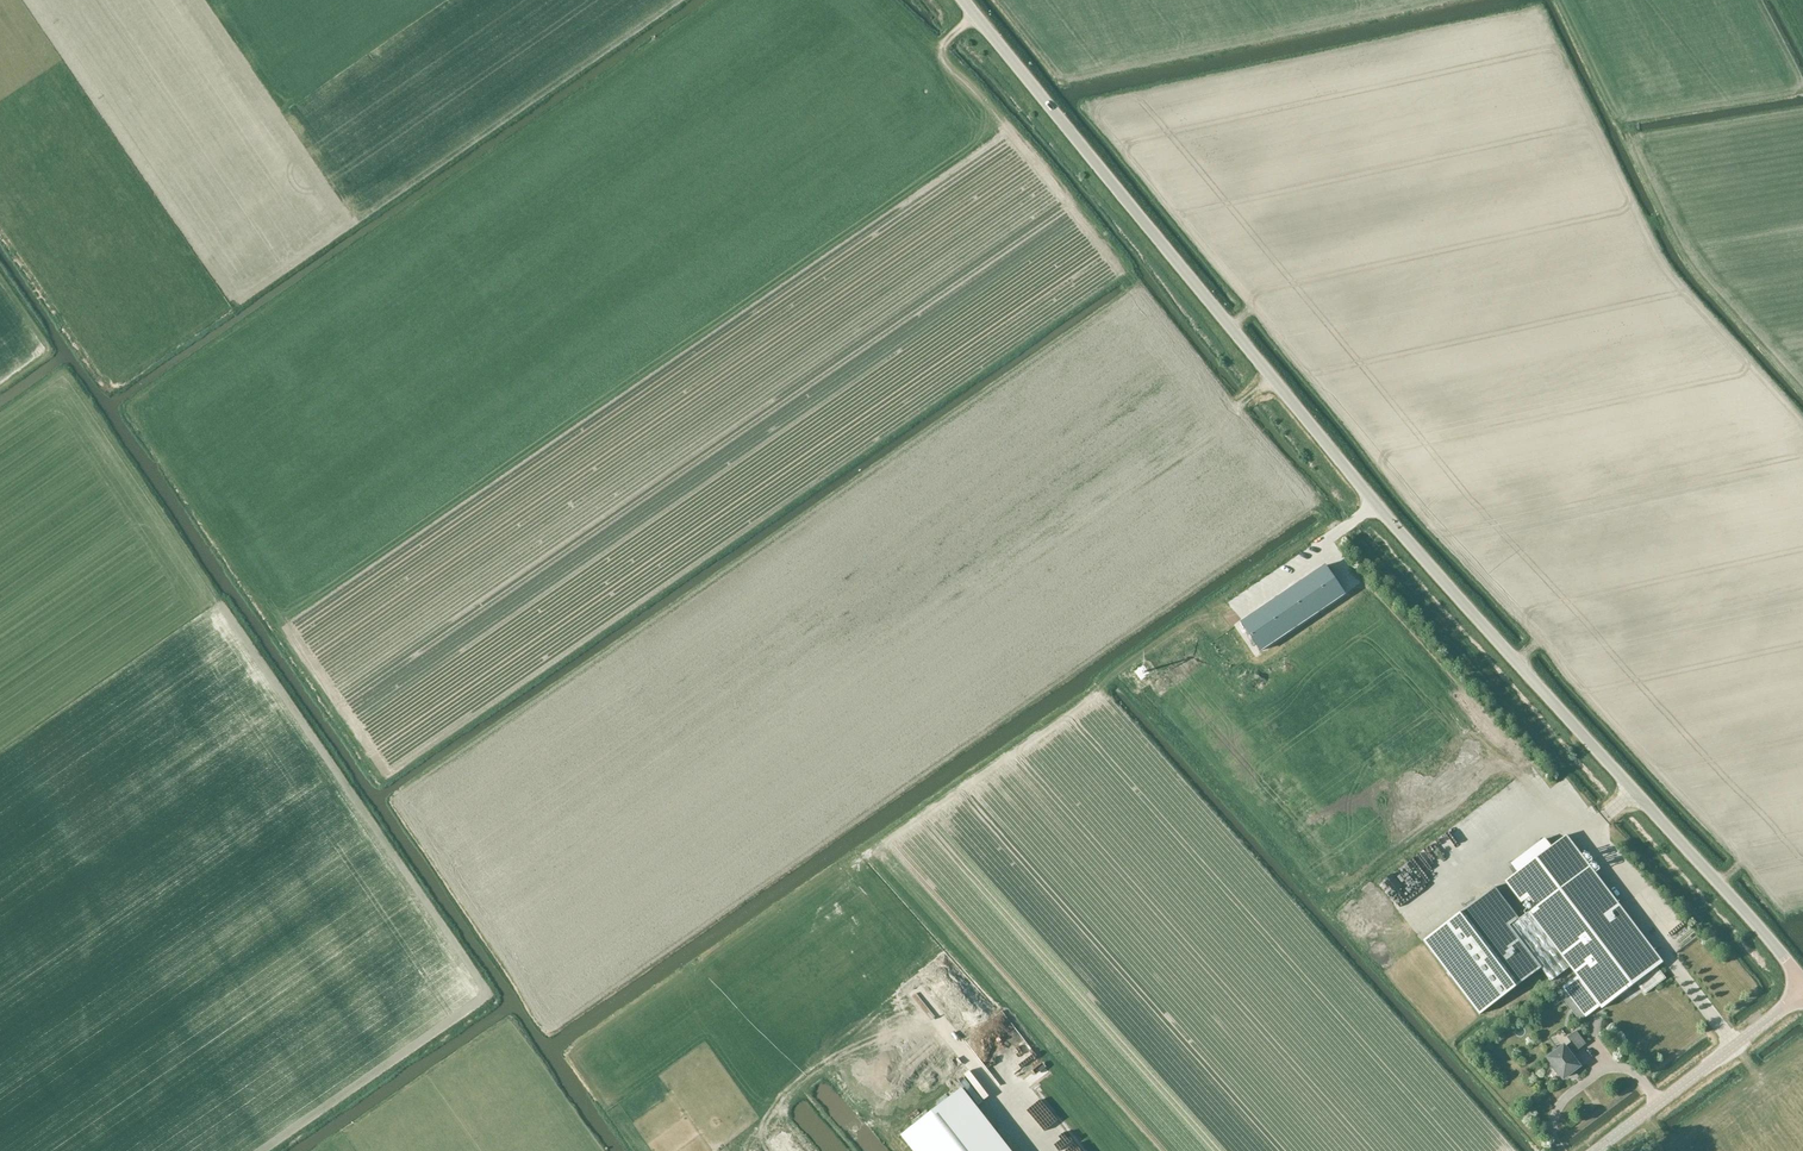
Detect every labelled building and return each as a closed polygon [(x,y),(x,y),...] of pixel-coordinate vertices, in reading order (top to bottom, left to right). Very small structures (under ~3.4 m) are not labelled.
[(1344,595),(1325,566),(1241,623),(1260,651),(1344,595)] [(1495,887),(1485,895),(1424,941),(1480,1015),(1541,968),(1551,981),(1570,967),(1602,1009),(1636,983),(1645,994),(1666,978),(1658,967),(1663,963),(1566,835),(1504,882),(1521,903),(1529,898),(1536,907),(1519,919),(1495,887)] [(1407,909),(1416,906),(1411,894),(1402,897),(1407,909)] [(1565,1047),(1564,1046),(1548,1058),(1563,1078),(1579,1067),(1571,1055),(1586,1044),(1576,1032),(1567,1039),(1571,1043),(1565,1047)] [(965,1084),(906,1131),(922,1150),(1018,1150),(965,1084)] [(1050,1142),(1032,1129),(1024,1141),(1039,1150),(1044,1150),(1050,1142)]
